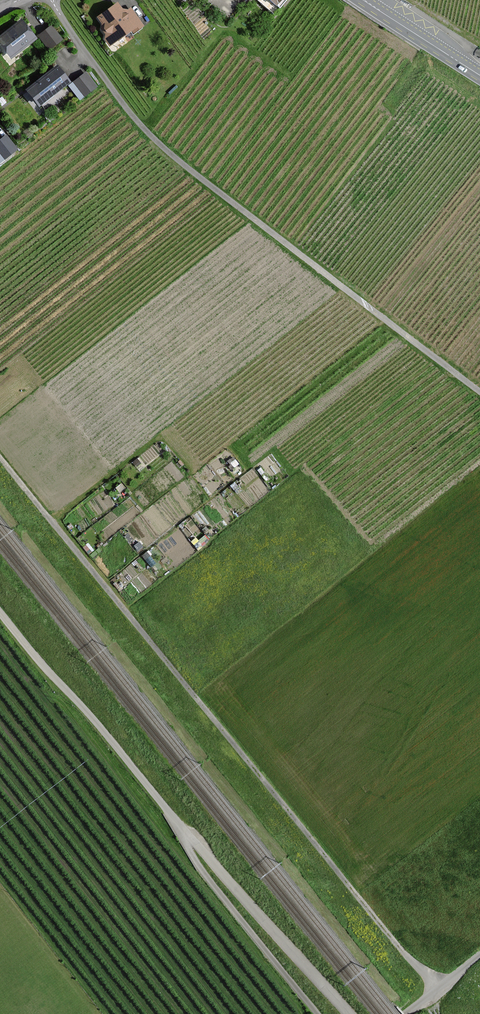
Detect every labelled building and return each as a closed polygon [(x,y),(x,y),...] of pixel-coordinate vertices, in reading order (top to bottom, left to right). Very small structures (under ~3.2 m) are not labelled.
[(98,17),(103,25),(103,29),(106,34),(106,38),(110,45),(142,24),(131,7),(124,12),(118,4),(98,17)] [(22,21),(0,37),(0,42),(12,57),(35,38),(22,21)] [(62,40),(51,26),(39,35),(50,49),(62,40)] [(70,81),(58,66),(28,89),(40,105),(70,81)] [(86,73),(70,85),(81,98),(97,86),(86,73)] [(0,140),(0,151),(6,158),(16,149),(5,136),(0,140)]
